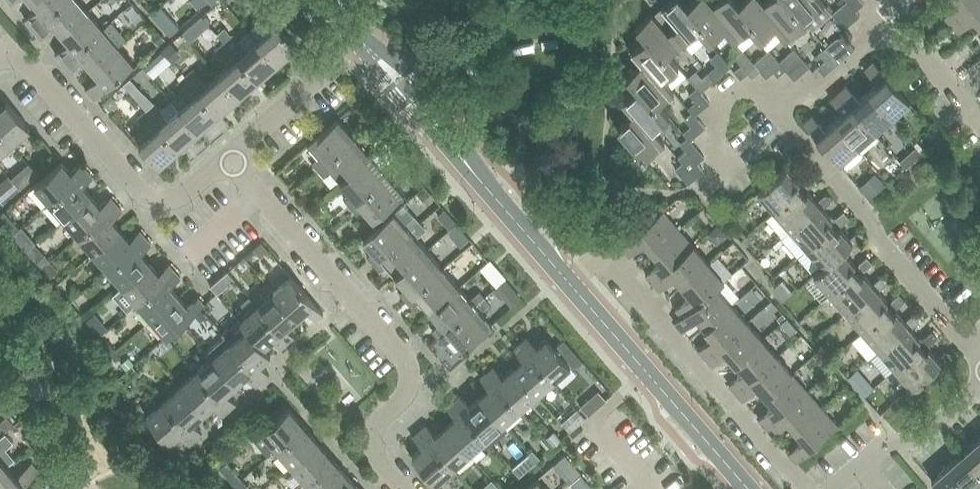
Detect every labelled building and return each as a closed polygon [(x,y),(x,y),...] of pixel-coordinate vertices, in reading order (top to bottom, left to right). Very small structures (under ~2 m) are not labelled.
[(34,28),(66,0),(34,0),(40,7),(26,18),(34,28)] [(63,33),(90,9),(82,0),(66,0),(34,28),(43,37),(55,25),(63,33)] [(674,28),(673,29),(683,41),(684,43),(699,30),(704,25),(688,5),(683,0),(669,0),(661,6),(677,25),(674,28)] [(688,5),(704,25),(699,30),(710,42),(714,38),(720,45),(731,36),(725,29),(730,24),(713,4),(710,0),(694,0),(688,5)] [(713,4),(730,24),(725,29),(735,41),(750,28),(756,23),(738,3),(736,0),(718,0),(713,4)] [(738,3),(756,23),(750,28),(760,40),(775,27),(781,22),(764,3),(762,0),(742,0),(738,3)] [(764,3),(781,22),(775,27),(786,39),(806,21),(805,20),(787,0),(767,0),(764,3)] [(805,20),(824,3),(822,0),(787,0),(805,20)] [(833,12),(846,27),(853,21),(860,15),(860,14),(859,12),(857,10),(856,9),(848,0),(847,0),(833,12)] [(952,23),(978,0),(957,0),(959,2),(945,15),(952,23)] [(979,26),(979,0),(978,0),(952,23),(959,31),(973,19),(979,26)] [(269,30),(258,39),(279,62),(298,45),(265,8),(257,15),(269,30)] [(56,53),(64,62),(105,27),(90,9),(63,33),(70,42),(56,53)] [(289,33),(297,26),(296,24),(286,12),(277,19),(289,33)] [(636,26),(646,38),(664,58),(669,54),(683,41),(673,29),(674,28),(673,27),(668,31),(652,12),(636,26)] [(202,15),(192,24),(198,31),(208,22),(202,15)] [(105,27),(64,62),(72,71),(86,60),(93,68),(120,44),(127,38),(111,21),(105,27)] [(169,22),(163,27),(170,35),(176,30),(169,22)] [(225,26),(218,32),(226,42),(233,36),(225,26)] [(158,33),(153,37),(159,44),(164,40),(158,33)] [(233,36),(226,42),(258,80),(279,62),(258,39),(247,49),(234,35),(233,36)] [(631,52),(642,63),(659,83),(664,78),(679,65),(669,54),(664,58),(646,38),(638,45),(631,52)] [(833,39),(826,45),(827,46),(834,54),(840,61),(840,62),(856,48),(849,41),(849,40),(840,47),(833,39)] [(230,63),(219,73),(239,97),(258,80),(226,42),(217,49),(230,63)] [(170,43),(164,49),(171,58),(178,52),(170,43)] [(120,44),(93,68),(100,76),(87,88),(95,97),(135,62),(120,44)] [(826,59),(817,67),(818,68),(824,76),(840,62),(840,61),(834,54),(827,46),(820,53),(826,59)] [(793,62),(785,69),(794,79),(809,66),(793,48),(786,54),(793,62)] [(769,49),(754,62),(760,70),(766,77),(767,77),(774,71),(778,75),(785,69),(778,61),(769,49)] [(742,64),(735,70),(742,78),(748,73),(749,72),(753,76),(760,70),(754,62),(743,50),(736,57),(742,64)] [(153,58),(144,65),(150,72),(158,64),(153,58)] [(878,83),(869,91),(892,117),(910,102),(874,61),(865,69),(878,83)] [(626,76),(637,88),(655,108),(660,104),(675,90),(664,78),(659,83),(642,63),(626,76)] [(716,65),(709,70),(710,71),(716,78),(723,73),(716,66),(716,65)] [(195,69),(187,76),(220,114),(239,97),(219,73),(207,83),(195,69)] [(696,69),(688,76),(697,87),(701,92),(709,85),(716,78),(710,71),(703,77),(696,69)] [(191,97),(180,107),(200,131),(220,114),(187,76),(178,83),(191,97)] [(131,78),(125,83),(133,92),(139,87),(131,78)] [(847,85),(839,92),(875,133),(892,117),(869,91),(860,99),(847,85)] [(696,100),(688,106),(693,112),(695,115),(710,102),(701,92),(697,87),(690,93),(696,100)] [(622,101),(632,113),(650,133),(655,128),(670,116),(660,104),(655,108),(637,88),(622,101)] [(843,113),(834,121),(858,147),(875,133),(839,92),(831,99),(843,113)] [(112,94),(105,100),(111,107),(118,101),(112,94)] [(156,103),(147,110),(181,148),(200,131),(180,107),(173,100),(162,110),(156,103)] [(13,142),(31,127),(7,101),(0,107),(0,127),(13,142)] [(145,124),(134,134),(140,142),(160,165),(161,165),(181,148),(147,110),(139,117),(145,124)] [(692,126),(684,132),(688,137),(691,140),(706,127),(699,119),(695,115),(693,112),(685,118),(692,126)] [(650,133),(632,113),(617,126),(645,158),(665,140),(655,128),(650,133)] [(858,147),(834,121),(825,129),(813,115),(804,122),(840,163),(858,147)] [(312,162),(318,169),(355,136),(339,117),(308,144),(319,156),(312,162)] [(360,118),(351,126),(358,133),(367,125),(360,118)] [(13,142),(0,127),(0,154),(13,142)] [(376,130),(369,136),(378,146),(384,140),(376,130)] [(331,170),(341,181),(372,155),(355,136),(318,169),(324,176),(331,170)] [(686,150),(679,156),(683,162),(690,169),(697,177),(704,170),(698,162),(705,156),(694,144),(691,140),(688,137),(681,144),(686,150)] [(899,161),(905,168),(922,153),(916,146),(899,161)] [(395,153),(389,159),(395,166),(402,160),(395,153)] [(344,199),(351,206),(388,173),(372,155),(341,181),(351,193),(344,199)] [(34,184),(50,201),(87,168),(81,162),(71,171),(62,161),(34,184)] [(683,162),(676,168),(682,176),(689,184),(697,177),(690,169),(683,162)] [(404,164),(398,169),(402,174),(408,168),(404,164)] [(764,187),(758,192),(761,195),(774,211),(802,187),(797,181),(799,179),(788,166),(764,187)] [(50,201),(64,218),(91,194),(82,184),(93,175),(87,168),(50,201)] [(875,171),(859,185),(865,192),(869,198),(886,183),(875,171)] [(20,188),(27,182),(18,172),(11,177),(20,188)] [(363,207),(379,225),(394,212),(389,206),(405,192),(388,173),(351,206),(357,213),(363,207)] [(803,181),(803,186),(809,187),(817,180),(814,176),(812,173),(811,173),(803,181)] [(19,189),(7,176),(0,182),(0,199),(3,203),(19,189)] [(424,186),(417,192),(424,199),(431,193),(424,186)] [(802,187),(774,211),(778,214),(790,229),(820,204),(817,201),(807,189),(805,191),(802,187)] [(64,218),(79,235),(117,202),(111,195),(100,205),(91,194),(64,218)] [(820,204),(823,207),(830,201),(831,195),(824,194),(817,201),(820,204)] [(79,235),(94,252),(121,228),(112,218),(122,209),(117,202),(79,235)] [(820,204),(790,229),(794,233),(807,248),(834,224),(836,223),(835,222),(837,217),(838,216),(830,216),(823,207),(820,204)] [(444,209),(437,215),(450,229),(457,223),(448,213),(444,209)] [(0,215),(0,220),(12,234),(20,227),(5,210),(0,215)] [(644,243),(652,252),(679,228),(664,211),(622,247),(630,255),(644,243)] [(837,217),(835,222),(836,223),(837,224),(842,224),(850,217),(847,214),(844,211),(838,216),(837,217)] [(367,255),(374,262),(419,222),(414,216),(405,224),(394,212),(379,225),(364,239),(374,250),(367,255)] [(386,264),(396,275),(427,249),(416,236),(425,228),(419,222),(374,262),(380,269),(386,264)] [(450,229),(447,232),(453,239),(463,230),(457,223),(450,229)] [(719,224),(708,234),(717,244),(728,234),(719,224)] [(834,224),(807,248),(810,252),(823,267),(824,267),(844,250),(853,242),(855,245),(857,244),(863,238),(863,233),(862,231),(857,231),(850,238),(840,226),(837,228),(834,224)] [(20,227),(12,234),(27,251),(36,243),(37,242),(22,225),(20,227)] [(94,252),(109,269),(146,236),(140,229),(129,238),(121,228),(94,252)] [(646,274),(653,282),(694,245),(679,228),(652,252),(660,261),(646,274)] [(748,234),(742,240),(746,245),(753,240),(748,234)] [(109,269),(123,285),(150,261),(141,251),(152,242),(146,236),(109,269)] [(262,241),(253,249),(260,256),(268,249),(262,241)] [(36,243),(27,251),(41,268),(50,260),(51,260),(36,243)] [(674,277),(682,286),(708,262),(694,245),(653,282),(660,290),(674,277)] [(400,292),(406,299),(443,267),(427,249),(396,275),(406,287),(400,292)] [(823,267),(814,275),(831,294),(858,270),(852,264),(855,262),(844,250),(824,267),(823,267)] [(873,263),(870,259),(867,256),(860,262),(859,269),(866,269),(873,263)] [(50,260),(41,268),(50,278),(59,270),(50,260)] [(480,268),(488,277),(497,269),(495,267),(492,264),(489,260),(480,268)] [(123,285),(114,293),(128,310),(137,302),(175,269),(169,262),(159,272),(150,261),(123,285)] [(676,308),(682,315),(715,285),(717,287),(724,281),(708,262),(682,286),(690,295),(676,308)] [(419,301),(429,312),(459,286),(443,267),(406,299),(412,306),(419,301)] [(137,302),(152,319),(179,295),(170,285),(181,276),(175,269),(137,302)] [(858,270),(831,294),(833,297),(846,312),(876,287),(873,283),(864,273),(862,275),(858,270)] [(227,271),(220,277),(227,285),(234,279),(227,271)] [(291,275),(274,290),(297,317),(307,308),(317,319),(324,313),(291,275)] [(873,283),(876,287),(879,290),(886,284),(887,279),(886,278),(886,277),(881,277),(873,283)] [(505,279),(493,289),(501,298),(513,288),(509,283),(505,279)] [(782,280),(774,287),(782,301),(793,292),(782,280)] [(697,318),(705,327),(732,304),(717,287),(715,285),(682,315),(675,321),(682,330),(697,318)] [(432,329),(438,336),(484,297),(479,291),(471,299),(459,286),(429,312),(439,324),(432,329)] [(876,287),(846,312),(849,315),(863,331),(890,307),(885,302),(887,300),(879,290),(876,287)] [(258,290),(251,297),(257,304),(290,342),(296,337),(287,326),(297,317),(274,290),(265,298),(258,290)] [(905,300),(902,296),(899,293),(892,299),(892,306),(898,306),(905,300)] [(179,295),(152,319),(168,336),(194,312),(201,306),(204,303),(198,296),(188,305),(179,295)] [(249,312),(241,319),(247,326),(264,346),(274,337),(283,348),(290,342),(257,304),(251,297),(250,296),(241,303),(249,312)] [(484,297),(438,336),(445,343),(451,338),(461,350),(492,323),(482,311),(490,304),(484,297)] [(699,349),(706,357),(747,322),(732,304),(705,327),(713,337),(699,349)] [(201,306),(194,312),(200,319),(207,313),(201,306)] [(890,307),(863,331),(865,335),(877,348),(879,350),(908,324),(906,321),(897,311),(895,313),(890,307)] [(96,312),(87,320),(92,326),(101,318),(96,312)] [(913,314),(906,321),(908,324),(911,327),(919,320),(919,316),(919,315),(918,315),(913,314)] [(787,317),(780,323),(790,334),(796,328),(787,317)] [(228,327),(222,332),(225,336),(230,341),(263,379),(270,373),(263,365),(260,362),(271,353),(266,348),(264,346),(247,326),(241,319),(229,328),(228,327)] [(728,353),(736,362),(762,338),(747,322),(706,357),(713,365),(728,353)] [(879,350),(870,358),(886,377),(895,369),(929,339),(926,336),(918,336),(911,327),(908,324),(879,350)] [(932,331),(926,336),(929,339),(932,342),(938,337),(935,334),(932,331)] [(225,336),(209,350),(214,356),(237,382),(247,374),(257,385),(263,379),(230,341),(225,336)] [(528,336),(521,342),(554,379),(570,365),(574,369),(583,361),(563,339),(555,346),(547,337),(537,346),(528,336)] [(729,384),(736,392),(777,355),(762,338),(736,362),(743,371),(729,384)] [(929,339),(895,369),(898,372),(911,388),(941,362),(943,365),(952,358),(952,354),(950,352),(945,351),(938,358),(932,351),(932,342),(929,339)] [(108,341),(102,346),(104,348),(110,355),(116,350),(108,341)] [(524,357),(514,366),(538,393),(554,379),(521,342),(515,347),(524,357)] [(758,387),(766,396),(792,373),(777,355),(736,392),(743,399),(758,387)] [(214,356),(196,370),(230,408),(236,402),(226,391),(237,382),(214,356)] [(129,357),(121,364),(126,370),(134,363),(129,357)] [(495,365),(488,371),(520,409),(538,393),(514,366),(504,375),(495,365)] [(858,369),(848,377),(864,396),(874,387),(858,369)] [(196,370),(180,385),(203,412),(213,403),(223,414),(230,408),(196,370)] [(489,387),(480,396),(504,423),(520,409),(488,371),(481,377),(489,387)] [(759,418),(766,426),(807,390),(792,373),(766,396),(774,405),(759,418)] [(840,378),(830,387),(836,393),(846,385),(840,378)] [(180,385),(163,399),(196,437),(203,431),(193,420),(203,412),(180,385)] [(598,390),(580,406),(588,415),(606,399),(598,390)] [(788,421),(796,430),(822,407),(807,390),(766,426),(773,434),(788,421)] [(461,394),(454,400),(487,437),(491,434),(504,423),(480,396),(470,404),(461,394)] [(196,437),(163,399),(146,414),(169,441),(180,432),(190,443),(196,437)] [(457,416),(447,425),(471,452),(482,442),(487,438),(487,437),(454,400),(448,406),(457,416)] [(262,431),(253,438),(268,456),(277,448),(304,424),(302,422),(296,416),(296,415),(289,407),(262,431)] [(822,407),(796,430),(804,440),(789,453),(797,461),(838,425),(822,407)] [(576,408),(560,421),(569,432),(585,418),(576,408)] [(0,420),(0,427),(4,431),(13,423),(6,415),(0,420)] [(427,423),(420,429),(453,467),(471,452),(447,425),(437,434),(427,423)] [(277,448),(291,465),(319,441),(304,424),(277,448)] [(453,467),(420,429),(413,435),(423,446),(412,455),(436,482),(453,467)] [(34,430),(24,438),(30,444),(39,436),(34,430)] [(552,430),(544,437),(552,447),(561,440),(552,430)] [(12,440),(4,431),(0,435),(0,450),(12,440)] [(487,437),(487,438),(492,444),(496,440),(491,434),(487,437)] [(487,438),(482,442),(487,448),(492,444),(487,438)] [(962,453),(979,473),(979,443),(977,439),(962,453)] [(291,465),(306,481),(333,458),(328,451),(319,441),(291,465)] [(947,465),(968,488),(979,488),(979,473),(962,453),(947,465)] [(564,454),(553,464),(569,482),(579,474),(580,472),(564,454)] [(313,488),(331,488),(347,475),(338,464),(333,458),(306,481),(313,488)] [(219,467),(229,478),(236,472),(227,461),(219,467)] [(0,469),(0,488),(19,488),(39,471),(31,462),(16,474),(7,463),(0,469)] [(932,479),(940,488),(968,488),(947,465),(932,479)] [(579,474),(569,482),(574,488),(585,478),(580,472),(579,474)] [(354,482),(347,475),(331,488),(360,488),(354,482)] [(537,478),(524,488),(547,488),(537,478)]
